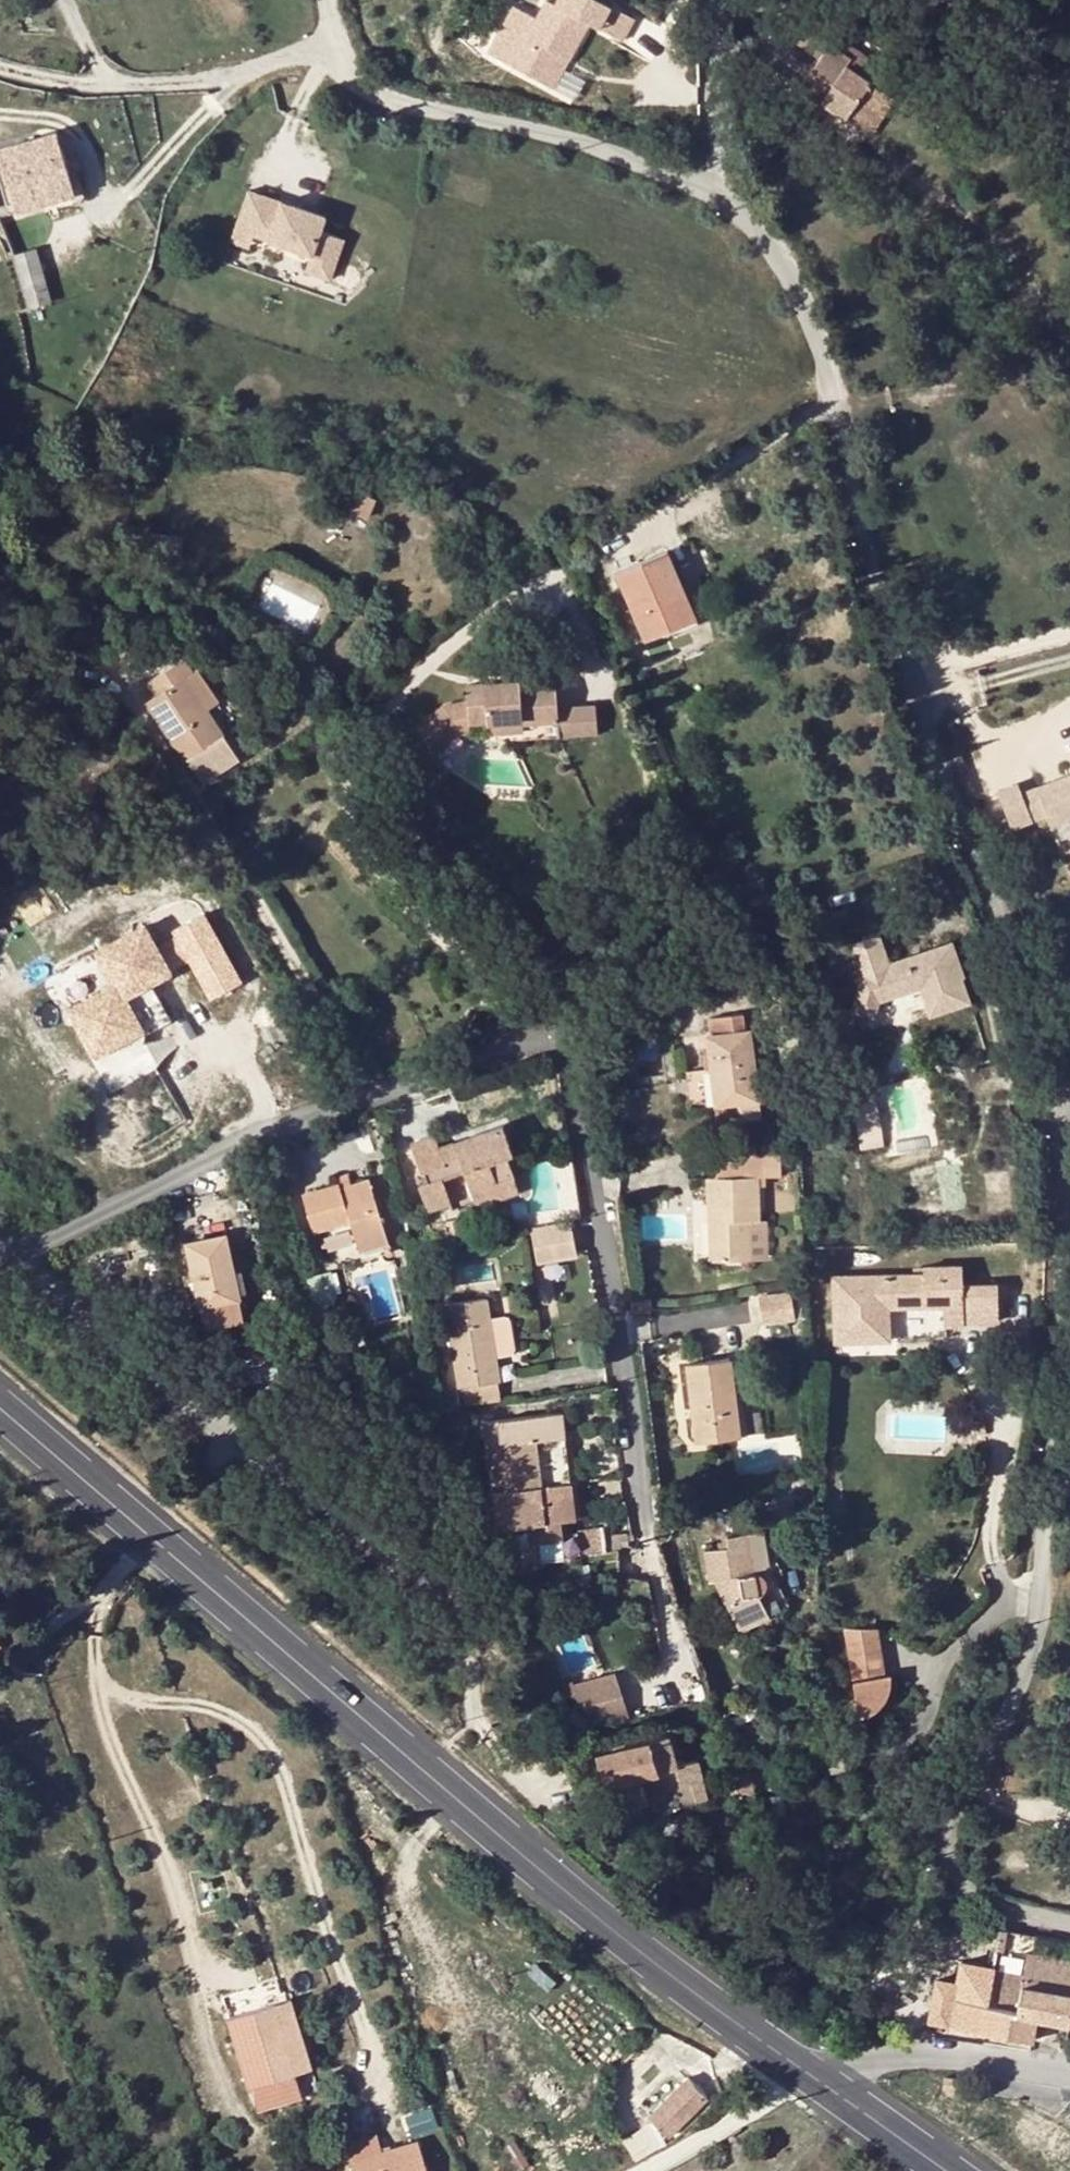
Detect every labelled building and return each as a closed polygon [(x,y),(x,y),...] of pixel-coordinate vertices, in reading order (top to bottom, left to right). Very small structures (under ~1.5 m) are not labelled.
[(589,0),(557,0),(554,6),(587,25),(596,29),(607,9),(589,0)] [(510,66),(543,83),(558,56),(565,60),(567,61),(587,25),(554,6),(545,2),(510,66)] [(467,37),(454,50),(466,63),(480,49),(467,37)] [(831,43),(802,86),(846,117),(870,82),(846,65),(852,57),(831,43)] [(550,88),(565,60),(558,56),(543,83),(550,88)] [(765,84),(756,78),(749,89),(758,95),(765,84)] [(870,82),(846,117),(869,134),(894,98),(870,82)] [(2,152),(16,201),(48,191),(51,203),(53,202),(56,209),(79,202),(83,194),(76,171),(70,172),(60,142),(57,135),(2,152)] [(48,191),(16,201),(2,152),(0,152),(0,174),(12,214),(51,203),(48,191)] [(193,172),(186,179),(190,183),(197,175),(193,172)] [(254,189),(245,220),(263,226),(261,232),(320,249),(314,268),(338,276),(350,234),(327,227),(331,213),(254,189)] [(237,245),(256,250),(261,232),(263,226),(245,220),(237,245)] [(32,309),(55,304),(53,298),(40,250),(17,258),(32,309)] [(688,622),(672,586),(681,582),(669,551),(617,573),(646,639),(688,622)] [(688,622),(696,618),(681,582),(672,586),(688,622)] [(184,659),(147,682),(156,696),(147,702),(198,780),(237,755),(206,710),(216,703),(195,671),(193,673),(184,659)] [(524,738),(558,735),(585,733),(583,713),(557,715),(556,709),(555,689),(521,691),(520,681),(467,684),(468,700),(440,703),(413,719),(428,747),(455,732),(455,725),(468,724),(470,724),(487,722),(495,722),(496,732),(523,730),(524,738)] [(594,706),(556,709),(557,715),(583,713),(585,733),(596,732),(595,712),(594,706)] [(487,722),(488,732),(496,732),(495,722),(487,722)] [(468,732),(468,724),(455,725),(455,732),(468,732)] [(1055,821),(1069,815),(1069,768),(1039,780),(1050,808),(1055,821)] [(1035,814),(1024,786),(1021,779),(995,789),(1009,824),(1035,814)] [(1050,808),(1039,780),(1024,786),(1035,814),(1050,808)] [(206,998),(240,980),(203,909),(169,926),(206,998)] [(116,982),(70,1010),(92,1049),(114,1037),(118,1043),(142,1030),(145,1035),(171,1020),(149,984),(169,972),(143,927),(99,952),(116,982)] [(933,970),(919,975),(911,957),(892,964),(881,934),(847,946),(860,981),(853,1012),(874,1017),(877,1003),(920,987),(931,1019),(970,1005),(961,980),(964,979),(956,955),(931,963),(933,970)] [(170,935),(154,945),(167,967),(183,957),(170,935)] [(956,955),(952,943),(911,957),(919,975),(933,970),(931,963),(956,955)] [(740,1013),(708,1016),(710,1035),(708,1035),(712,1071),(715,1070),(719,1102),(714,1102),(716,1121),(741,1118),(741,1121),(761,1120),(750,1030),(741,1031),(740,1013)] [(114,1037),(92,1049),(96,1056),(118,1043),(114,1037)] [(440,1147),(436,1134),(413,1142),(424,1173),(427,1172),(430,1182),(420,1186),(430,1212),(453,1203),(444,1178),(466,1170),(478,1207),(522,1192),(510,1155),(514,1153),(505,1125),(440,1147)] [(719,1157),(719,1178),(719,1221),(710,1222),(711,1260),(752,1260),(751,1256),(752,1220),(762,1219),(761,1176),(768,1176),(767,1158),(719,1157)] [(710,1222),(719,1221),(719,1178),(710,1178),(710,1222)] [(342,1184),(343,1190),(355,1187),(353,1181),(342,1184)] [(355,1187),(343,1190),(346,1202),(351,1220),(354,1219),(360,1243),(387,1235),(371,1182),(355,1187)] [(329,1207),(346,1202),(343,1190),(342,1184),(305,1195),(315,1231),(335,1225),(329,1207)] [(335,1225),(348,1221),(351,1220),(346,1202),(329,1207),(335,1225)] [(222,1216),(183,1225),(201,1309),(241,1299),(222,1216)] [(770,1260),(769,1219),(762,1219),(752,1220),(751,1256),(754,1256),(754,1260),(770,1260)] [(573,1223),(534,1229),(539,1262),(579,1254),(573,1223)] [(439,1255),(439,1264),(448,1265),(448,1255),(439,1255)] [(926,1270),(839,1274),(841,1314),(836,1314),(837,1339),(892,1337),(891,1303),(947,1300),(947,1289),(966,1289),(966,1300),(967,1317),(1001,1316),(999,1279),(964,1280),(963,1261),(926,1263),(926,1270)] [(947,1289),(947,1300),(966,1300),(966,1289),(947,1289)] [(793,1294),(796,1318),(805,1316),(802,1292),(793,1294)] [(765,1322),(796,1318),(793,1294),(762,1297),(765,1322)] [(502,1380),(498,1361),(492,1324),(488,1299),(449,1305),(462,1387),(465,1386),(500,1381),(502,1380)] [(509,1320),(492,1324),(498,1361),(515,1358),(519,1354),(514,1325),(509,1320)] [(742,1436),(733,1360),(690,1365),(699,1441),(742,1436)] [(250,1372),(254,1384),(280,1374),(276,1362),(250,1372)] [(502,1399),(500,1381),(465,1386),(468,1405),(502,1399)] [(438,1394),(441,1412),(461,1409),(458,1391),(438,1394)] [(559,1522),(575,1520),(563,1412),(499,1420),(486,1421),(489,1446),(498,1529),(536,1525),(538,1541),(561,1538),(559,1522)] [(763,1593),(761,1593),(772,1614),(790,1605),(776,1576),(775,1574),(772,1570),(768,1566),(763,1562),(758,1533),(748,1534),(755,1573),(757,1573),(760,1573),(763,1574),(766,1575),(768,1577),(769,1580),(770,1583),(769,1586),(767,1589),(765,1591),(763,1593)] [(757,1573),(755,1573),(748,1534),(730,1536),(732,1548),(707,1551),(712,1581),(719,1580),(743,1629),(772,1614),(761,1593),(763,1593),(765,1591),(767,1589),(769,1586),(770,1583),(769,1580),(768,1577),(766,1575),(763,1574),(760,1573),(757,1573)] [(885,1674),(879,1635),(859,1627),(848,1626),(861,1716),(872,1712),(878,1709),(882,1704),(886,1700),(889,1695),(891,1689),(892,1683),(892,1677),(892,1674),(885,1674)] [(631,1721),(616,1675),(576,1689),(590,1733),(631,1721)] [(568,1700),(578,1697),(572,1679),(562,1683),(568,1700)] [(671,1737),(599,1757),(617,1822),(646,1814),(710,1797),(701,1761),(679,1767),(671,1737)] [(736,1775),(740,1797),(756,1794),(753,1772),(736,1775)] [(726,1798),(740,1797),(736,1775),(729,1775),(730,1786),(724,1786),(726,1798)] [(646,1814),(617,1822),(620,1831),(649,1823),(646,1814)] [(1006,1952),(1010,1932),(1003,1931),(999,1951),(1006,1952)] [(1029,1954),(1025,1975),(996,1970),(989,2005),(1020,2009),(1019,2014),(1038,2017),(1069,2023),(1069,1962),(1029,1954)] [(1034,2041),(1038,2017),(1019,2014),(1020,2009),(989,2005),(996,1970),(964,1964),(961,1985),(940,1981),(933,2021),(951,2023),(950,2026),(1034,2041)] [(856,2001),(844,2000),(842,2013),(855,2015),(856,2001)] [(276,2007),(296,2071),(313,2066),(294,2001),(276,2007)] [(232,2021),(259,2111),(304,2098),(276,2007),(232,2021)] [(964,2079),(944,2077),(943,2088),(963,2090),(964,2079)] [(690,2081),(652,2119),(671,2139),(710,2101),(690,2081)] [(346,2138),(352,2170),(423,2170),(418,2138),(381,2144),(379,2133),(346,2138)]
